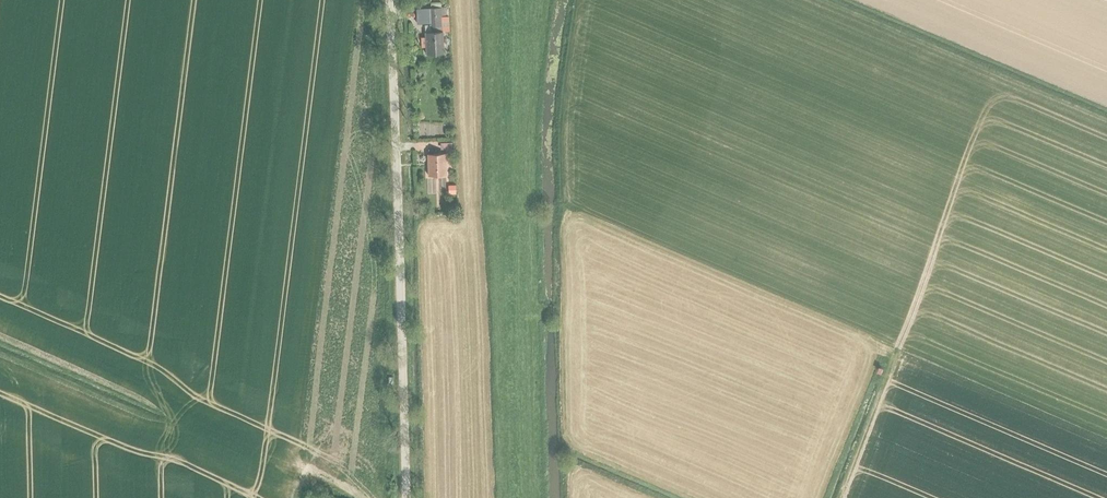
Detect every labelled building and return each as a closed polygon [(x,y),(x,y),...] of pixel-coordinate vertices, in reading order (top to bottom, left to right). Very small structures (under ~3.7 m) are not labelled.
[(423,20),(423,30),(442,29),(442,28),(442,12),(441,3),(428,4),(429,20),(423,20)] [(429,20),(428,4),(415,4),(415,21),(423,20),(429,20)] [(442,29),(423,30),(424,34),(420,34),(420,42),(424,42),(424,52),(443,51),(442,29)] [(427,151),(427,173),(445,173),(444,157),(447,157),(447,151),(427,151)]
